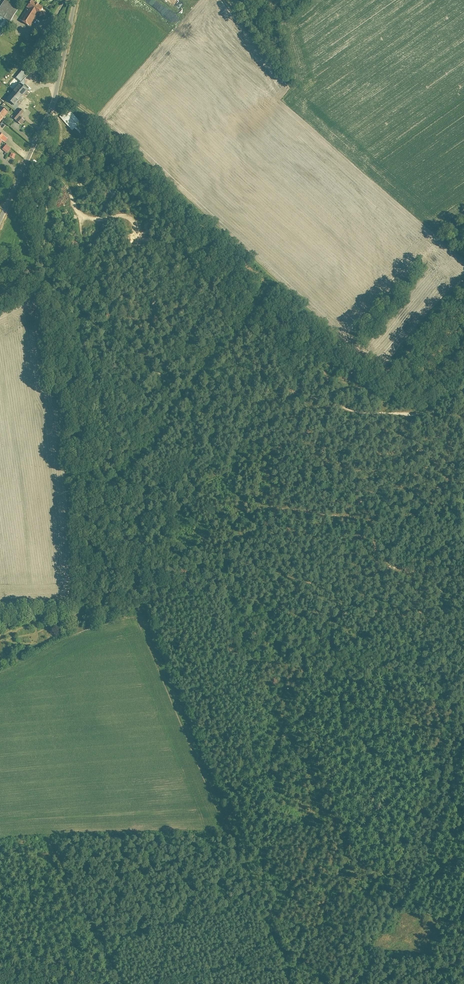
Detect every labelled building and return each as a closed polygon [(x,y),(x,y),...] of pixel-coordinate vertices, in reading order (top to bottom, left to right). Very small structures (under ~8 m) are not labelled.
[(16,10),(0,0),(0,35),(16,10)] [(18,19),(31,27),(41,12),(28,4),(18,19)] [(22,84),(9,99),(15,105),(29,89),(22,84)] [(0,109),(0,123),(9,113),(2,107),(0,109)] [(24,112),(21,109),(13,118),(17,121),(24,112)] [(74,117),(67,110),(60,119),(66,125),(68,123),(80,134),(86,128),(74,117)] [(5,145),(1,150),(7,154),(10,150),(5,145)]
